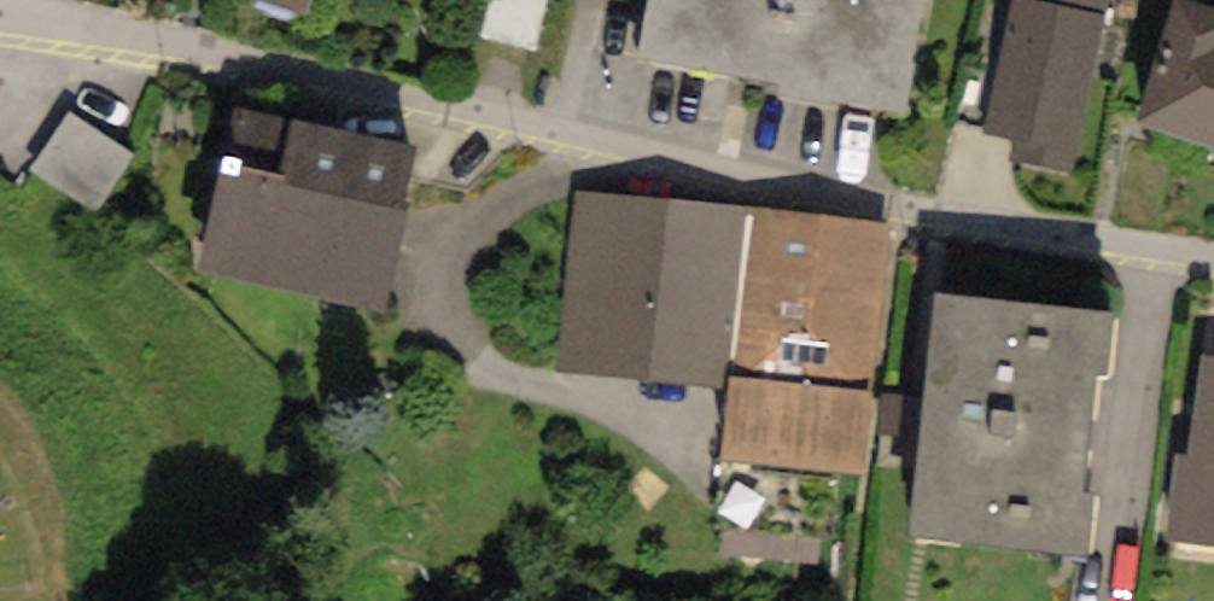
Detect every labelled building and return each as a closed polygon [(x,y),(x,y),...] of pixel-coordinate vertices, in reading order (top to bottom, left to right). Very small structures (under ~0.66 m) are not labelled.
[(305,13),(309,0),(262,0),(305,13)] [(560,0),(503,0),(492,42),(545,56),(560,0)] [(638,56),(779,85),(776,95),(839,108),(841,99),(901,112),(924,0),(649,0),(638,56)] [(983,131),(1015,138),(1010,161),(1073,175),(1111,0),(1011,0),(983,131)] [(1186,0),(1173,0),(1136,123),(1213,147),(1213,8),(1186,0)] [(415,147),(235,104),(196,270),(385,315),(412,203),(402,200),(415,147)] [(41,180),(107,221),(144,162),(78,121),(41,180)] [(749,207),(574,188),(554,370),(728,389),(730,375),(749,207)] [(890,223),(749,207),(730,375),(871,391),(890,223)] [(1119,313),(936,291),(907,537),(1089,558),(1097,493),(1083,492),(1097,376),(1111,378),(1119,313)] [(1175,541),(1213,546),(1213,355),(1202,353),(1187,458),(1174,456),(1162,539),(1175,541)] [(866,473),(871,391),(730,375),(728,389),(720,459),(866,473)]
